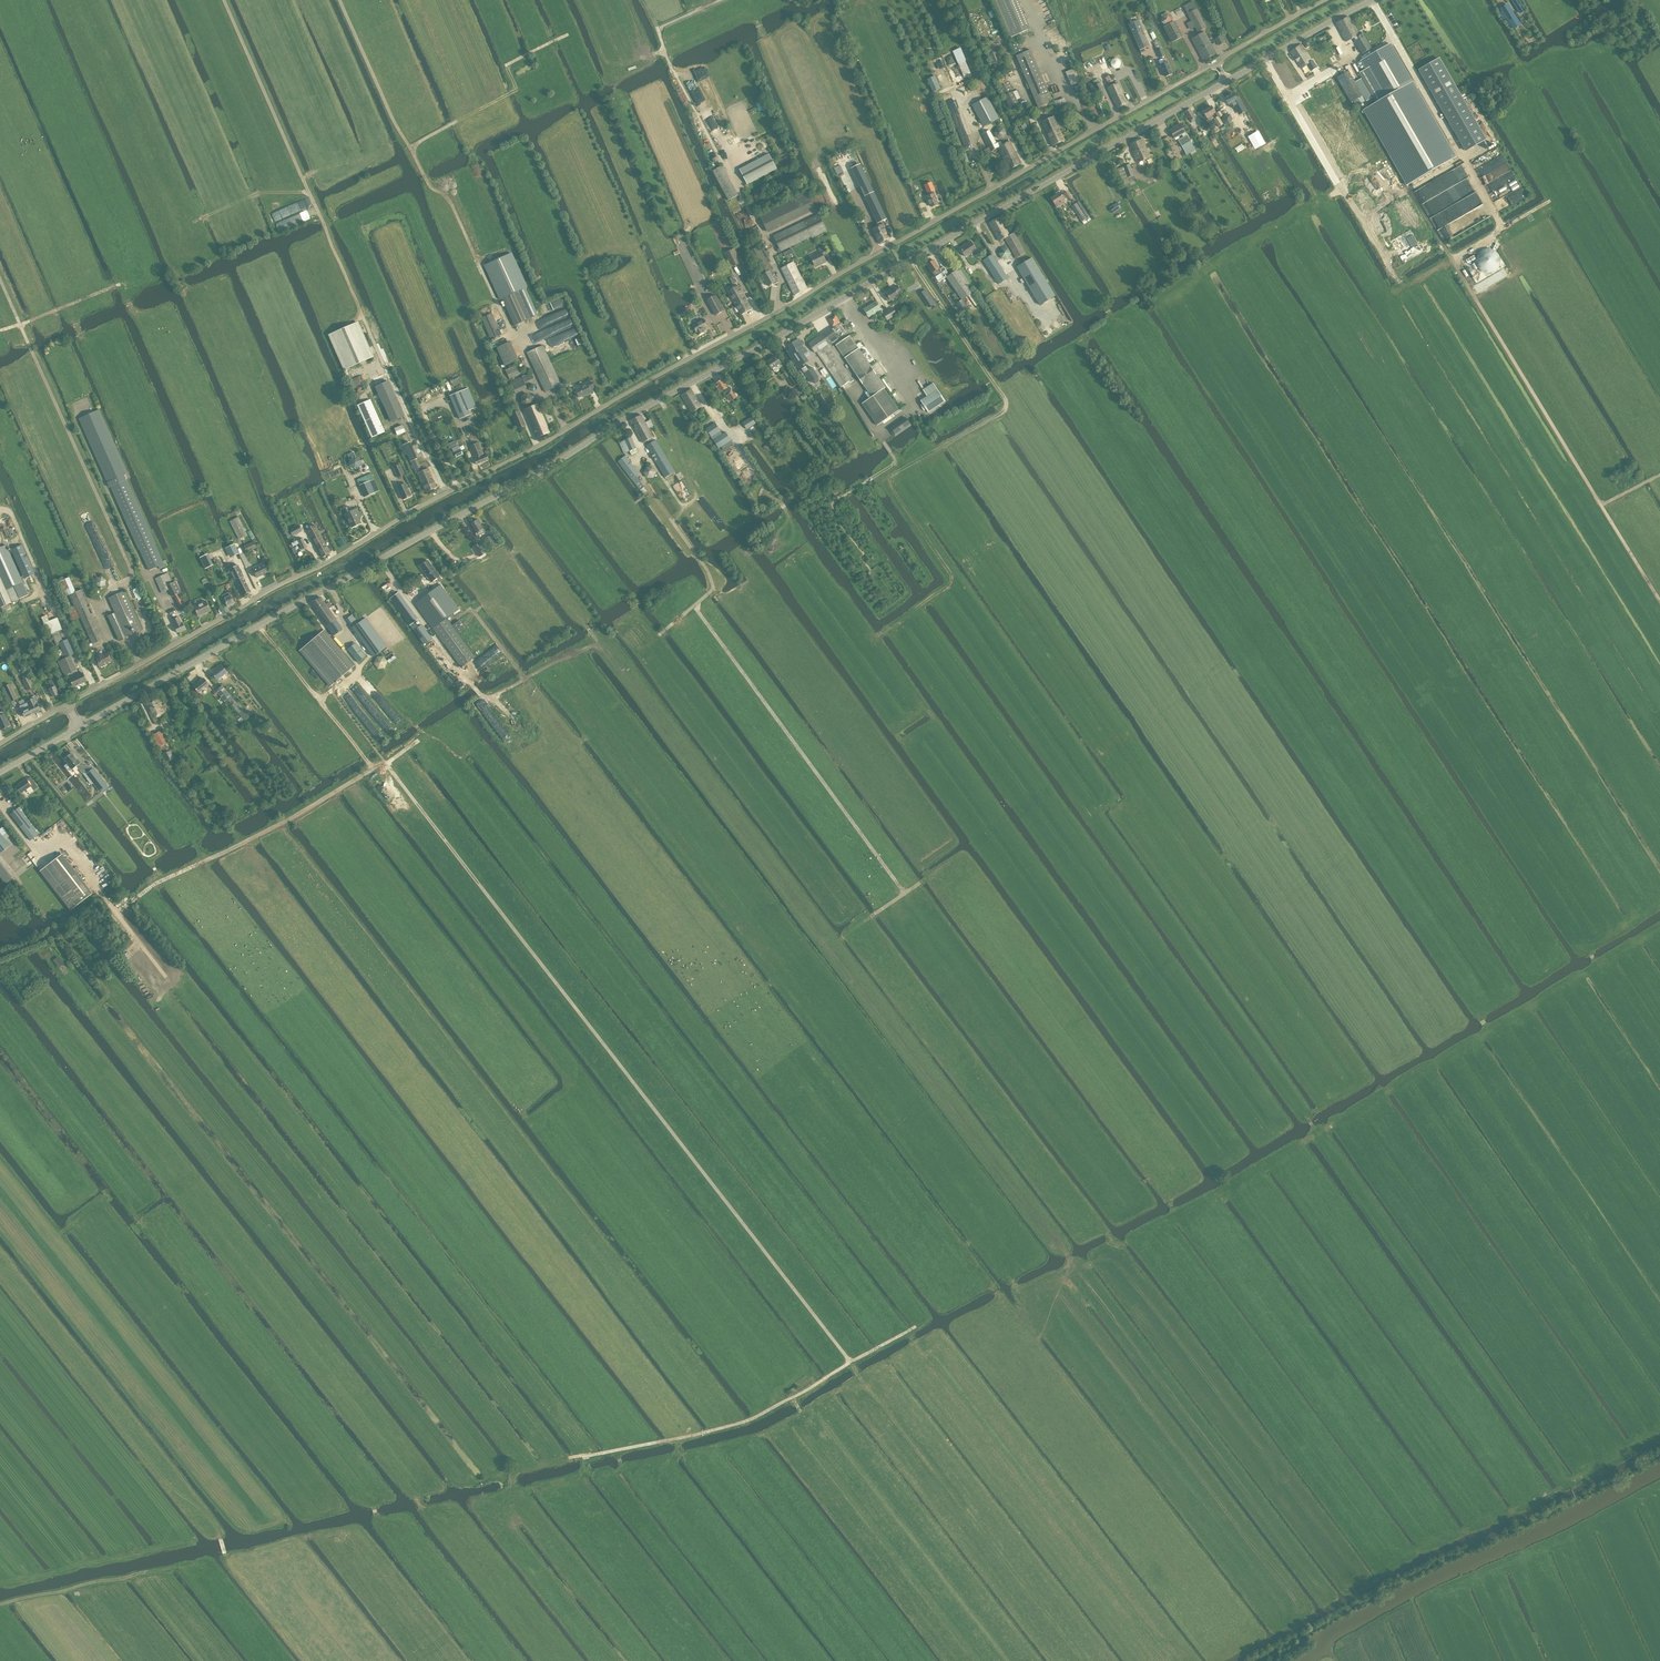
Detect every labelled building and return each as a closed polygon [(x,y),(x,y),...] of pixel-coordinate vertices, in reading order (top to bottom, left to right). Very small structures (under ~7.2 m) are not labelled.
[(1030,32),(1016,0),(991,0),(1009,41),(1030,32)] [(1517,5),(1516,6),(1520,13),(1525,10),(1519,0),(1518,0),(1515,2),(1517,5)] [(1186,12),(1187,14),(1197,9),(1193,1),(1183,6),(1186,12)] [(1500,14),(1503,19),(1506,17),(1511,25),(1517,21),(1508,5),(1501,9),(1503,12),(1500,14)] [(1207,27),(1201,17),(1202,16),(1197,9),(1187,14),(1191,22),(1192,21),(1198,32),(1207,27)] [(1166,12),(1161,15),(1161,16),(1161,23),(1166,26),(1172,23),(1172,17),(1167,13),(1166,12)] [(1359,35),(1349,16),(1336,23),(1346,42),(1353,38),(1362,53),(1371,48),(1363,33),(1359,35)] [(1128,24),(1140,50),(1149,46),(1138,20),(1128,24)] [(1183,37),(1174,21),(1172,23),(1166,26),(1164,27),(1172,43),(1183,37)] [(1204,61),(1217,54),(1205,32),(1192,39),(1204,61)] [(1225,42),(1221,36),(1215,39),(1219,46),(1225,42)] [(1011,46),(1038,108),(1041,107),(1045,105),(1053,102),(1030,52),(1023,55),(1018,43),(1011,46)] [(1314,75),(1320,71),(1313,60),(1311,62),(1301,44),(1290,52),(1301,68),(1307,64),(1312,71),(1311,72),(1313,75),(1313,74),(1314,75)] [(1366,69),(1359,73),(1376,103),(1412,82),(1390,44),(1376,52),(1361,61),(1366,69)] [(1356,56),(1356,55),(1356,54),(1356,53),(1355,51),(1354,50),(1352,49),(1350,48),(1349,48),(1347,49),(1345,50),(1343,51),(1343,52),(1342,53),(1342,55),(1342,57),(1342,58),(1343,59),(1344,60),(1346,62),(1347,62),(1349,63),(1350,63),(1352,62),(1354,61),(1355,60),(1356,59),(1356,57),(1356,56)] [(1165,56),(1162,49),(1157,51),(1160,58),(1162,57),(1165,56)] [(1165,56),(1162,57),(1164,63),(1160,65),(1165,77),(1172,74),(1167,62),(1165,56)] [(1111,63),(1111,64),(1111,65),(1111,66),(1112,66),(1112,67),(1113,67),(1113,68),(1114,68),(1115,68),(1116,68),(1117,68),(1118,68),(1119,67),(1120,67),(1120,66),(1120,65),(1121,65),(1121,64),(1121,63),(1121,62),(1120,62),(1120,61),(1120,60),(1119,60),(1119,59),(1118,59),(1117,59),(1117,58),(1116,58),(1115,58),(1114,58),(1114,59),(1113,59),(1112,60),(1111,61),(1111,62),(1111,63)] [(1466,151),(1485,139),(1439,58),(1419,70),(1466,151)] [(959,64),(966,77),(974,72),(967,60),(959,64)] [(1299,93),(1293,97),(1326,153),(1330,160),(1367,136),(1353,114),(1362,106),(1370,101),(1358,78),(1346,85),(1358,104),(1352,108),(1349,110),(1337,92),(1331,82),(1323,87),(1319,82),(1299,93)] [(1097,79),(1093,82),(1094,85),(1093,86),(1094,88),(1098,99),(1106,95),(1100,83),(1099,83),(1097,79)] [(1407,185),(1456,157),(1439,129),(1412,82),(1376,103),(1364,110),(1407,185)] [(1117,108),(1127,103),(1118,83),(1108,88),(1117,108)] [(1064,91),(1057,94),(1062,106),(1069,103),(1064,91)] [(1018,104),(1013,92),(1004,96),(1010,108),(1018,104)] [(1233,93),(1225,98),(1229,105),(1233,102),(1235,106),(1231,108),(1238,122),(1247,117),(1239,103),(1238,104),(1236,100),(1237,100),(1233,93)] [(971,105),(983,126),(999,118),(987,96),(971,105)] [(1207,118),(1209,121),(1213,118),(1211,115),(1215,113),(1211,106),(1203,112),(1207,118)] [(1216,114),(1218,117),(1214,119),(1218,127),(1223,124),(1219,118),(1223,115),(1220,111),(1216,114)] [(1197,115),(1190,118),(1196,128),(1200,126),(1204,133),(1208,131),(1201,120),(1197,115)] [(1225,115),(1222,120),(1225,124),(1230,124),(1232,119),(1230,115),(1225,115)] [(1052,146),(1065,140),(1059,129),(1064,127),(1061,121),(1057,123),(1054,117),(1042,122),(1052,146)] [(1182,146),(1190,141),(1187,135),(1187,136),(1185,132),(1180,124),(1176,126),(1176,127),(1170,131),(1174,138),(1182,134),(1183,138),(1178,140),(1182,146)] [(1009,170),(1010,170),(1021,164),(1009,141),(1002,145),(1001,142),(999,142),(996,143),(989,130),(982,134),(991,151),(998,148),(1009,170)] [(1257,133),(1250,136),(1256,148),(1263,144),(1257,133)] [(1137,163),(1150,157),(1143,139),(1130,145),(1137,163)] [(740,169),(748,184),(777,169),(769,154),(740,169)] [(784,166),(791,162),(788,156),(781,160),(784,166)] [(861,164),(851,168),(857,180),(861,187),(878,223),(886,219),(887,219),(870,183),(861,164)] [(1130,164),(1118,169),(1122,180),(1124,185),(1129,182),(1128,178),(1134,175),(1130,164)] [(737,195),(722,166),(713,171),(728,200),(737,195)] [(931,182),(924,185),(928,193),(929,193),(930,195),(934,193),(933,191),(935,190),(931,182)] [(807,192),(759,215),(767,232),(815,209),(807,192)] [(1068,200),(1071,198),(1068,192),(1064,194),(1065,194),(1062,196),(1060,192),(1051,198),(1057,207),(1063,204),(1061,201),(1067,197),(1068,200)] [(938,204),(934,193),(926,197),(928,200),(931,207),(938,204)] [(1123,206),(1118,198),(1111,203),(1115,211),(1123,206)] [(1079,201),(1073,205),(1075,209),(1077,208),(1081,213),(1079,214),(1084,223),(1090,219),(1079,201)] [(819,214),(773,236),(779,247),(777,248),(779,252),(812,237),(812,238),(827,231),(827,229),(821,217),(819,214)] [(1016,258),(1026,253),(1014,232),(1011,234),(1010,233),(1009,234),(1000,217),(989,223),(999,241),(1005,238),(1016,258)] [(879,244),(890,238),(884,224),(872,229),(879,244)] [(752,239),(761,234),(757,226),(747,231),(752,239)] [(966,257),(976,250),(971,241),(960,248),(966,257)] [(768,286),(778,280),(759,246),(749,252),(768,286)] [(822,264),(826,261),(824,256),(826,254),(823,247),(819,249),(821,252),(811,257),(815,266),(822,263),(822,264)] [(1008,259),(1011,253),(1008,247),(1002,247),(999,253),(1002,259),(1008,259)] [(732,267),(741,263),(734,249),(725,253),(732,267)] [(1476,260),(1476,261),(1476,262),(1476,263),(1476,264),(1477,265),(1477,266),(1478,267),(1478,268),(1479,269),(1480,270),(1481,271),(1482,272),(1483,272),(1484,272),(1485,273),(1486,273),(1487,273),(1488,273),(1489,273),(1491,273),(1492,272),(1493,272),(1494,272),(1495,271),(1495,270),(1496,270),(1497,269),(1498,268),(1498,267),(1499,266),(1499,265),(1500,264),(1500,263),(1500,262),(1500,261),(1500,260),(1500,259),(1500,258),(1499,257),(1499,256),(1499,255),(1498,254),(1497,253),(1496,252),(1495,251),(1494,251),(1493,250),(1492,250),(1492,249),(1491,249),(1490,249),(1488,249),(1487,249),(1486,249),(1485,249),(1484,250),(1483,250),(1482,250),(1482,251),(1481,252),(1480,252),(1479,253),(1478,254),(1478,255),(1477,256),(1477,257),(1476,258),(1476,259),(1476,260)] [(536,316),(523,289),(526,287),(510,253),(483,266),(498,300),(500,299),(513,327),(536,316)] [(998,284),(1008,278),(993,254),(983,260),(998,284)] [(1040,305),(1055,296),(1032,258),(1017,267),(1040,305)] [(934,260),(927,265),(933,272),(936,277),(941,273),(943,276),(944,275),(946,277),(947,277),(947,272),(944,267),(940,269),(939,268),(934,260)] [(781,268),(794,295),(807,289),(803,280),(793,262),(781,268)] [(947,277),(962,300),(972,293),(967,285),(969,283),(960,269),(957,271),(957,270),(947,277)] [(741,314),(752,309),(739,285),(728,291),(741,314)] [(886,293),(887,294),(885,295),(889,301),(899,295),(898,294),(901,292),(897,285),(894,287),(895,288),(886,293)] [(925,290),(920,294),(928,306),(933,302),(925,290)] [(715,315),(724,310),(716,295),(707,300),(715,315)] [(968,309),(962,300),(957,303),(963,312),(968,309)] [(869,317),(881,309),(876,301),(864,309),(869,317)] [(888,310),(892,317),(897,315),(892,307),(888,310)] [(892,317),(888,310),(883,313),(887,320),(892,317)] [(491,339),(501,335),(492,314),(482,318),(491,339)] [(833,326),(839,322),(835,315),(829,319),(833,326)] [(702,329),(708,326),(704,319),(692,325),(697,333),(697,332),(698,335),(704,332),(702,329)] [(371,358),(356,324),(328,336),(344,371),(371,358)] [(827,346),(828,345),(838,338),(831,328),(822,334),(828,343),(826,344),(827,346)] [(828,343),(822,334),(809,343),(815,353),(816,352),(841,387),(852,379),(828,345),(827,346),(826,344),(828,343)] [(900,412),(890,397),(856,348),(857,348),(849,336),(835,345),(871,397),(862,404),(877,427),(900,412)] [(789,345),(793,351),(789,353),(798,367),(802,365),(804,367),(801,369),(804,372),(810,382),(815,384),(818,381),(818,376),(812,367),(808,365),(806,367),(806,366),(804,363),(802,360),(805,357),(803,354),(807,352),(804,347),(803,348),(801,346),(802,345),(799,339),(796,341),(795,341),(792,343),(793,343),(789,345)] [(504,366),(518,360),(510,342),(496,348),(504,366)] [(544,392),(561,384),(543,345),(526,353),(544,392)] [(774,372),(779,369),(783,366),(781,363),(777,356),(768,362),(774,372)] [(517,364),(505,370),(509,379),(521,374),(517,364)] [(788,378),(793,374),(789,369),(785,373),(788,378)] [(515,393),(536,384),(531,372),(510,382),(515,393)] [(457,384),(456,381),(459,379),(457,375),(449,378),(453,386),(457,384)] [(799,383),(794,375),(787,379),(792,387),(799,383)] [(728,386),(727,387),(722,380),(717,383),(719,386),(717,387),(720,392),(722,391),(723,393),(726,391),(727,392),(729,392),(730,392),(731,390),(731,389),(731,388),(730,387),(728,386)] [(387,381),(375,386),(391,421),(403,416),(387,381)] [(575,390),(578,397),(585,395),(586,396),(591,394),(589,390),(594,388),(591,381),(586,383),(587,384),(575,390)] [(474,408),(466,389),(448,396),(458,419),(469,414),(468,410),(474,408)] [(691,389),(682,395),(683,397),(692,412),(702,406),(696,397),(691,389)] [(921,401),(928,412),(945,401),(937,390),(921,401)] [(521,396),(521,403),(526,406),(532,403),(532,397),(527,393),(521,396)] [(357,406),(367,427),(372,437),(380,433),(378,428),(382,426),(370,400),(357,406)] [(536,438),(549,432),(537,404),(524,409),(536,438)] [(518,429),(525,425),(519,410),(517,411),(515,407),(509,409),(518,429)] [(154,542),(125,479),(129,477),(99,410),(77,419),(108,487),(110,486),(139,548),(149,570),(158,566),(159,568),(164,566),(153,542),(154,542)] [(646,422),(641,415),(631,420),(643,443),(654,437),(649,428),(655,425),(651,419),(646,422)] [(752,416),(742,422),(747,429),(756,423),(752,416)] [(910,424),(906,419),(905,417),(905,418),(891,427),(890,427),(895,434),(909,424),(910,424)] [(722,434),(715,424),(707,429),(714,440),(722,434)] [(402,425),(394,428),(397,435),(405,431),(402,425)] [(722,434),(714,440),(719,448),(722,446),(724,451),(734,444),(726,432),(722,434)] [(820,440),(824,445),(830,440),(826,436),(820,440)] [(624,453),(636,448),(631,437),(619,442),(624,453)] [(665,477),(675,471),(656,440),(646,446),(665,477)] [(405,454),(407,454),(410,461),(417,459),(409,442),(401,445),(405,454)] [(479,442),(469,446),(474,458),(475,458),(475,459),(474,459),(477,465),(488,460),(486,454),(483,455),(482,454),(484,454),(479,442)] [(456,457),(463,454),(460,449),(453,452),(456,457)] [(631,479),(639,473),(626,455),(618,461),(631,479)] [(349,465),(354,469),(360,466),(360,461),(355,457),(350,460),(349,465)] [(422,471),(417,459),(410,461),(410,462),(415,474),(417,473),(425,492),(436,487),(428,468),(422,471)] [(397,478),(404,475),(399,465),(392,468),(397,478)] [(647,478),(654,478),(657,472),(653,466),(647,467),(643,472),(647,478)] [(365,497),(379,491),(371,473),(357,480),(365,497)] [(402,500),(411,496),(409,492),(408,489),(407,489),(405,484),(397,488),(402,500)] [(349,506),(342,509),(345,514),(351,527),(360,523),(357,516),(359,514),(356,509),(351,511),(349,506)] [(238,539),(247,535),(238,517),(230,521),(238,539)] [(477,536),(484,531),(483,529),(477,519),(469,524),(475,533),(477,536)] [(315,546),(324,542),(314,525),(306,529),(315,546)] [(292,536),(301,531),(299,526),(290,530),(292,536)] [(488,549),(496,544),(490,535),(482,540),(488,549)] [(302,549),(307,547),(302,538),(297,541),(302,549)] [(246,552),(256,548),(254,542),(244,546),(246,552)] [(324,542),(315,546),(321,557),(330,553),(324,542)] [(12,549),(24,578),(35,573),(22,544),(12,549)] [(233,556),(239,553),(234,544),(228,547),(233,556)] [(482,544),(477,546),(481,553),(486,550),(482,544)] [(28,595),(6,545),(0,547),(0,603),(2,607),(28,595)] [(442,580),(428,560),(419,566),(431,583),(436,579),(438,582),(442,580)] [(235,581),(236,580),(243,577),(243,576),(238,564),(229,569),(234,577),(231,579),(232,582),(235,580),(235,581)] [(257,578),(269,572),(264,564),(253,570),(257,578)] [(167,572),(155,578),(161,593),(169,589),(173,596),(179,607),(183,605),(177,594),(181,592),(175,581),(172,583),(167,572)] [(76,610),(78,609),(93,643),(103,639),(88,605),(90,604),(83,588),(75,592),(69,577),(58,582),(64,597),(69,594),(76,610)] [(243,595),(250,592),(243,577),(236,580),(243,595)] [(414,604),(461,667),(475,657),(446,618),(460,607),(442,583),(414,604)] [(415,598),(419,594),(418,588),(413,586),(408,590),(409,596),(415,598)] [(233,600),(234,600),(235,601),(237,599),(232,588),(229,589),(231,593),(229,593),(229,592),(222,595),(227,606),(234,603),(233,600)] [(142,628),(125,590),(108,598),(115,612),(108,615),(118,639),(142,628)] [(409,623),(417,617),(398,591),(390,597),(409,623)] [(333,636),(342,629),(336,619),(328,608),(332,605),(329,601),(325,604),(320,597),(310,604),(326,626),(326,625),(333,636)] [(194,606),(198,616),(210,610),(206,601),(194,606)] [(352,614),(346,619),(352,628),(369,651),(373,656),(381,651),(385,648),(365,620),(360,624),(359,623),(352,614)] [(178,616),(172,620),(175,626),(174,626),(178,633),(185,629),(182,622),(181,622),(178,616)] [(57,618),(44,624),(49,635),(62,629),(57,618)] [(421,624),(413,630),(417,636),(423,644),(424,644),(432,638),(421,624)] [(354,665),(340,648),(324,629),(298,651),(329,687),(354,665)] [(67,638),(58,642),(64,654),(61,656),(63,659),(66,657),(74,653),(67,638)] [(365,656),(356,644),(348,651),(357,663),(365,656)] [(100,667),(108,663),(107,662),(112,660),(108,652),(104,654),(103,653),(95,657),(100,667)] [(377,657),(374,663),(374,664),(377,669),(384,668),(387,662),(383,656),(377,657)] [(63,659),(58,661),(65,675),(73,671),(67,657),(66,657),(63,659)] [(212,672),(218,680),(219,680),(221,679),(221,677),(220,676),(227,671),(221,663),(216,667),(217,668),(212,672)] [(70,678),(74,687),(86,681),(82,672),(70,678)] [(27,677),(23,679),(28,690),(34,687),(29,676),(27,677)] [(193,685),(198,692),(209,684),(204,678),(198,683),(197,682),(193,685)] [(49,689),(53,697),(59,694),(55,686),(52,680),(50,681),(53,687),(49,689)] [(10,696),(14,694),(9,684),(5,686),(10,696)] [(218,687),(229,701),(232,698),(222,685),(218,687)] [(5,686),(2,687),(7,699),(9,702),(12,701),(10,696),(5,686)] [(229,701),(218,687),(215,690),(218,693),(226,703),(229,701)] [(25,717),(40,710),(37,703),(38,703),(36,697),(26,701),(27,703),(20,706),(22,710),(21,710),(25,717)] [(233,698),(232,698),(229,701),(235,708),(239,705),(233,698)] [(146,704),(153,718),(165,713),(163,709),(167,707),(166,704),(162,706),(158,699),(146,704)] [(1,729),(2,728),(3,729),(5,728),(6,727),(10,725),(4,714),(3,711),(0,712),(0,726),(1,729)] [(152,734),(158,746),(166,742),(160,730),(152,734)] [(76,759),(71,753),(64,758),(67,763),(71,769),(72,768),(72,769),(76,766),(82,773),(86,773),(100,791),(107,786),(93,768),(92,769),(89,766),(81,765),(80,763),(77,758),(76,759)] [(38,787),(31,776),(26,779),(21,782),(22,783),(16,787),(20,793),(31,786),(34,791),(38,787)] [(10,814),(30,840),(38,834),(18,808),(10,814)] [(1,852),(8,847),(0,837),(2,836),(0,833),(0,851),(1,852)] [(61,853),(39,870),(69,908),(91,892),(61,853)] [(0,855),(0,867),(5,873),(12,867),(1,854),(0,855)] [(57,957),(53,961),(58,968),(59,967),(63,964),(57,957)]
